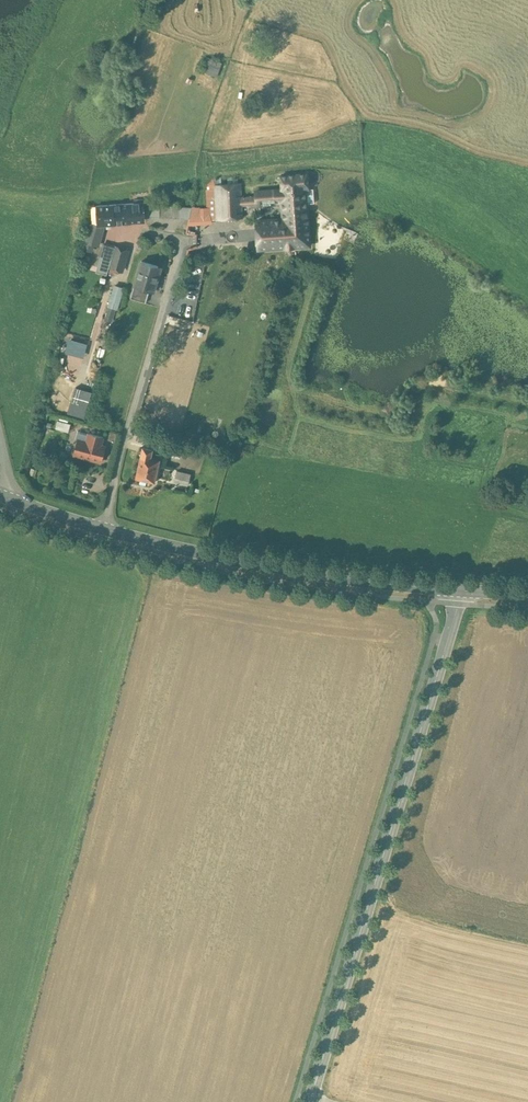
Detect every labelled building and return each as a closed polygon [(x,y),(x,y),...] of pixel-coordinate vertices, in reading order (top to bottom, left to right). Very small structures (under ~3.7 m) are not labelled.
[(209,58),(204,72),(216,76),(222,62),(209,58)] [(309,173),(282,175),(282,189),(283,200),(283,201),(307,200),(306,189),(310,188),(309,173)] [(208,184),(208,190),(216,189),(216,185),(239,183),(239,177),(212,179),(208,184)] [(239,183),(216,185),(216,189),(218,219),(244,217),(243,205),(243,197),(242,183),(239,183)] [(307,200),(307,204),(315,203),(314,188),(310,188),(306,189),(307,200)] [(213,219),(218,219),(216,189),(208,190),(209,216),(209,220),(213,219)] [(282,189),(258,191),(258,199),(258,202),(280,201),(283,200),(282,189)] [(272,203),(280,202),(280,201),(258,202),(258,199),(256,199),(256,196),(243,197),(243,205),(248,205),(248,208),(272,206),(272,203)] [(307,200),(283,201),(283,211),(307,209),(307,204),(307,200)] [(143,202),(114,204),(115,224),(144,222),(143,202)] [(114,204),(96,205),(98,225),(91,226),(87,241),(97,244),(102,228),(103,229),(104,225),(115,224),(114,204)] [(192,207),(150,204),(147,216),(188,219),(192,207)] [(307,209),(283,211),(284,219),(258,221),(259,248),(309,244),(307,209)] [(213,223),(213,219),(209,220),(209,216),(199,216),(200,210),(192,210),(188,222),(213,223)] [(116,246),(104,243),(101,256),(113,259),(116,246)] [(113,259),(110,268),(122,271),(128,250),(116,246),(113,259)] [(159,266),(142,261),(134,286),(150,291),(154,292),(159,276),(156,275),(159,266)] [(150,291),(134,286),(131,299),(146,303),(150,291)] [(104,289),(99,306),(107,308),(113,291),(104,289)] [(66,339),(63,353),(83,357),(86,342),(66,339)] [(66,412),(83,417),(91,392),(73,387),(66,412)] [(70,425),(58,421),(56,428),(68,431),(70,425)] [(99,437),(90,434),(88,439),(84,456),(101,461),(105,447),(97,445),(99,437)] [(72,453),(84,456),(88,439),(77,436),(72,453)] [(153,450),(142,447),(135,476),(154,481),(160,458),(154,457),(151,456),(153,450)] [(190,474),(177,471),(175,479),(188,482),(190,474)]
